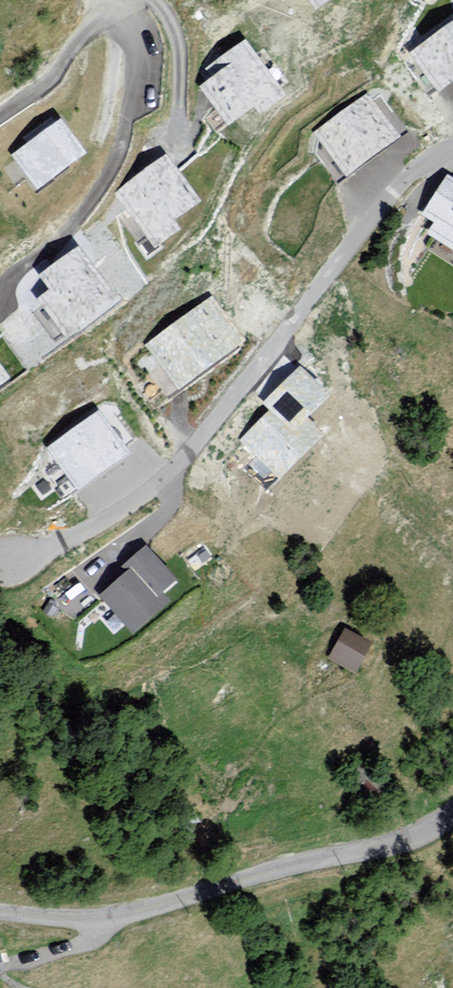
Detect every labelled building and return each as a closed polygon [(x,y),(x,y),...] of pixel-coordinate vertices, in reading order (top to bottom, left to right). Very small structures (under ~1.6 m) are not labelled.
[(408,55),(436,90),(452,77),(452,20),(408,55)] [(195,90),(224,130),(280,90),(243,39),(213,61),(221,71),(195,90)] [(365,93),(312,132),(346,177),(398,138),(365,93)] [(58,113),(7,153),(34,188),(85,149),(58,113)] [(197,193),(167,153),(112,193),(150,244),(179,222),(171,211),(197,193)] [(447,178),(426,212),(439,220),(431,233),(452,246),(452,181),(447,178)] [(34,297),(63,338),(119,298),(82,247),(52,268),(60,279),(34,297)] [(211,298),(148,345),(181,389),(244,342),(211,298)] [(10,376),(0,362),(0,383),(10,376)] [(237,441),(279,481),(322,436),(305,419),(327,397),(297,369),(264,404),(269,408),(237,441)] [(98,406),(45,445),(79,490),(131,451),(98,406)] [(127,571),(102,592),(134,631),(170,601),(163,593),(178,580),(145,541),(120,562),(127,571)] [(369,643),(346,631),(332,657),(355,669),(369,643)]
